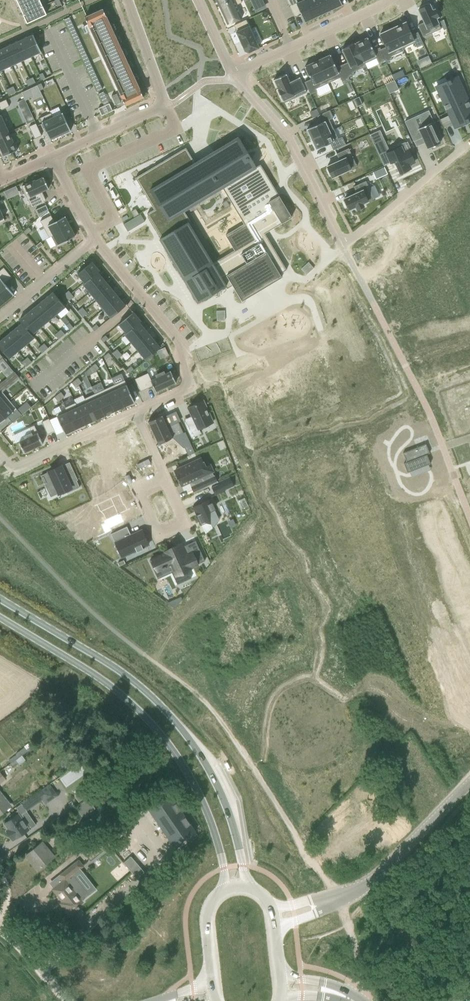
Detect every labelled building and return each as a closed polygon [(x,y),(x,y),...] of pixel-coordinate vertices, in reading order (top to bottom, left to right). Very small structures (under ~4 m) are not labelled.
[(20,7),(23,15),(43,6),(42,6),(39,0),(36,0),(20,7)] [(219,7),(227,25),(242,18),(236,5),(242,3),(240,0),(233,0),(219,7)] [(295,17),(296,17),(301,15),(304,22),(313,18),(304,0),(298,3),(296,0),(287,0),(295,17)] [(313,18),(323,14),(317,0),(304,0),(313,18)] [(323,14),(333,9),(329,0),(317,0),(323,14)] [(333,9),(342,5),(340,0),(329,0),(333,9)] [(424,22),(418,25),(423,37),(441,29),(436,18),(438,17),(438,16),(435,9),(432,10),(430,6),(430,4),(428,5),(427,4),(423,6),(419,7),(420,9),(418,10),(423,21),(424,22)] [(43,6),(23,15),(27,24),(46,15),(43,6)] [(103,9),(85,17),(88,24),(122,98),(125,105),(143,97),(140,90),(106,16),(103,9)] [(246,20),(234,26),(237,32),(236,32),(245,51),(249,53),(259,48),(246,20)] [(405,23),(393,28),(403,51),(404,51),(403,48),(406,47),(414,43),(416,46),(417,48),(423,45),(418,32),(411,35),(406,22),(405,22),(405,23)] [(379,48),(386,62),(392,59),(391,56),(403,51),(393,28),(381,33),(380,34),(386,47),(380,49),(379,48)] [(33,35),(23,39),(31,57),(41,52),(33,35)] [(355,43),(354,43),(365,67),(366,66),(365,64),(365,63),(376,58),(378,63),(385,60),(386,62),(379,48),(377,49),(373,50),(371,46),(367,38),(356,43),(355,43)] [(23,39),(13,44),(21,61),(31,57),(23,39)] [(354,43),(342,49),(348,62),(342,65),(349,80),(348,77),(354,74),(353,72),(365,67),(354,43)] [(13,44),(3,48),(11,66),(21,61),(13,44)] [(0,50),(0,68),(1,70),(11,66),(3,48),(0,50)] [(165,53),(168,66),(180,64),(177,51),(165,53)] [(330,55),(317,61),(328,83),(340,78),(342,83),(349,80),(342,65),(336,68),(330,55)] [(310,79),(304,82),(310,95),(317,91),(316,89),(328,83),(317,61),(307,65),(305,67),(310,79)] [(276,79),(273,80),(274,81),(277,88),(278,88),(277,89),(283,102),(283,101),(284,102),(284,103),(306,93),(305,91),(306,91),(305,90),(299,78),(300,78),(300,77),(292,81),(292,82),(290,83),(288,80),(286,76),(286,75),(286,74),(276,79)] [(436,86),(444,103),(445,105),(445,106),(446,106),(446,107),(447,109),(446,109),(447,110),(456,128),(457,127),(456,125),(465,121),(466,121),(466,122),(466,123),(469,122),(469,121),(469,120),(469,106),(469,105),(469,106),(468,104),(468,103),(469,102),(468,101),(468,102),(456,77),(454,78),(454,79),(452,80),(450,81),(450,80),(447,81),(448,82),(449,85),(439,89),(437,86),(436,86)] [(394,81),(385,85),(389,94),(398,90),(394,81)] [(359,97),(353,99),(357,107),(362,104),(359,97)] [(0,102),(0,111),(9,107),(6,100),(0,102)] [(109,103),(98,109),(101,116),(112,111),(110,105),(109,103)] [(320,123),(307,129),(307,130),(312,139),(333,129),(329,120),(333,118),(330,110),(317,116),(320,123)] [(412,118),(405,122),(414,142),(422,138),(425,143),(428,149),(440,143),(432,125),(433,125),(435,124),(429,110),(427,111),(427,112),(428,113),(421,116),(422,117),(425,125),(417,129),(412,118)] [(50,113),(40,118),(50,140),(51,140),(60,135),(50,113)] [(50,113),(60,135),(70,131),(71,131),(62,113),(61,113),(62,113),(52,118),(50,113)] [(0,115),(0,137),(9,133),(0,115)] [(36,124),(29,127),(34,139),(41,136),(36,124)] [(333,129),(312,139),(316,149),(316,150),(330,143),(333,150),(346,145),(342,137),(338,139),(333,129)] [(0,137),(0,148),(4,157),(17,150),(9,133),(0,137)] [(259,166),(255,169),(236,138),(193,164),(184,149),(134,180),(153,211),(145,215),(160,239),(158,240),(196,304),(225,287),(226,289),(230,287),(240,302),(279,279),(277,276),(284,272),(262,235),(291,218),(259,166)] [(382,140),(374,144),(384,166),(395,161),(400,173),(410,169),(409,165),(414,163),(409,150),(410,149),(407,143),(405,143),(405,142),(401,144),(402,147),(388,153),(382,140)] [(340,161),(327,166),(328,169),(327,170),(328,173),(330,176),(331,175),(332,178),(357,166),(348,148),(336,154),(340,161)] [(35,180),(22,186),(32,208),(44,202),(40,193),(42,192),(49,189),(43,177),(35,181),(35,180)] [(345,201),(343,201),(347,209),(348,208),(349,210),(355,207),(356,210),(364,206),(363,204),(374,199),(366,181),(354,187),(357,193),(344,199),(345,201)] [(41,207),(35,210),(39,218),(44,213),(41,207)] [(127,232),(145,222),(140,214),(123,224),(127,232)] [(51,216),(40,221),(49,238),(70,226),(64,216),(54,222),(51,216)] [(70,226),(49,238),(51,237),(56,246),(75,236),(70,226)] [(92,262),(77,274),(84,283),(82,284),(83,284),(99,271),(92,262)] [(4,302),(13,295),(14,295),(5,284),(12,278),(3,268),(0,271),(0,297),(4,302)] [(99,271),(83,284),(90,293),(104,280),(98,272),(99,271)] [(104,280),(90,293),(96,301),(111,289),(104,280)] [(111,289),(96,301),(103,309),(118,297),(111,289)] [(53,292),(44,299),(56,314),(65,307),(53,292)] [(118,297),(103,309),(111,318),(125,306),(118,297)] [(44,299),(36,306),(48,321),(56,314),(44,299)] [(36,306),(28,313),(40,328),(48,321),(36,306)] [(133,312),(119,325),(126,333),(124,334),(124,335),(140,321),(133,312)] [(28,313),(19,320),(34,338),(32,335),(40,328),(28,313)] [(22,323),(14,330),(26,345),(34,338),(19,320),(22,323)] [(140,321),(124,335),(131,343),(146,331),(139,323),(141,321),(140,321)] [(14,330),(5,337),(17,352),(26,345),(14,330)] [(146,331),(131,343),(138,351),(153,339),(146,331)] [(0,341),(0,348),(9,359),(17,352),(5,337),(0,341)] [(153,339),(138,351),(145,360),(160,348),(153,339)] [(10,368),(3,373),(7,378),(14,372),(10,368)] [(139,377),(135,379),(141,392),(145,390),(153,386),(155,392),(176,383),(175,381),(176,380),(173,373),(171,373),(171,371),(165,374),(163,372),(156,375),(157,378),(151,380),(148,373),(139,377)] [(9,401),(2,392),(19,378),(14,372),(0,384),(0,409),(9,401)] [(124,380),(114,385),(124,407),(134,402),(124,380)] [(114,385),(104,390),(114,411),(124,407),(114,385)] [(104,390),(94,394),(104,416),(114,411),(104,390)] [(94,394),(85,399),(95,420),(104,416),(94,394)] [(75,403),(85,425),(95,420),(85,399),(84,399),(85,401),(76,405),(75,403)] [(0,409),(0,423),(7,417),(12,423),(21,415),(17,410),(9,401),(0,409)] [(194,421),(186,425),(191,438),(200,434),(199,432),(198,429),(209,424),(213,423),(203,401),(200,402),(199,402),(191,406),(190,407),(188,408),(192,417),(194,421)] [(75,403),(65,408),(75,430),(85,425),(75,403)] [(66,410),(56,415),(57,417),(63,431),(65,434),(75,430),(65,408),(66,410)] [(162,416),(148,422),(159,444),(183,433),(178,422),(167,427),(162,416)] [(49,419),(42,422),(47,435),(54,431),(49,419)] [(33,435),(19,442),(24,453),(43,444),(34,426),(29,428),(33,435)] [(426,444),(403,453),(406,462),(403,464),(407,473),(430,464),(427,454),(429,453),(426,444)] [(190,445),(184,448),(185,449),(188,456),(195,453),(191,445),(190,445)] [(199,460),(174,471),(175,472),(178,478),(177,478),(178,481),(179,481),(181,486),(199,478),(204,489),(217,483),(217,482),(212,471),(204,474),(198,461),(199,461),(199,460)] [(58,468),(40,476),(44,484),(45,484),(47,487),(48,487),(51,495),(65,489),(67,494),(79,488),(73,474),(63,478),(58,468)] [(212,487),(211,487),(211,488),(212,488),(215,494),(214,494),(215,495),(233,486),(234,486),(233,486),(229,478),(230,477),(229,477),(216,483),(216,484),(217,485),(212,487)] [(119,495),(95,506),(97,506),(99,511),(103,515),(106,520),(102,522),(103,522),(104,523),(101,525),(105,534),(97,537),(98,537),(101,536),(105,534),(111,531),(110,529),(124,522),(120,514),(130,509),(129,509),(127,510),(124,504),(123,505),(119,495)] [(193,507),(192,507),(193,509),(194,508),(197,515),(195,515),(196,516),(197,516),(200,521),(202,527),(219,520),(211,504),(212,503),(210,499),(210,500),(193,507)] [(127,527),(110,534),(115,544),(120,541),(126,555),(136,551),(137,553),(143,549),(142,548),(148,545),(142,530),(131,535),(127,527)] [(98,537),(86,543),(93,548),(104,543),(101,536),(98,537)] [(166,553),(152,559),(158,571),(171,565),(178,581),(188,577),(185,570),(203,562),(198,550),(186,556),(182,547),(178,549),(177,547),(165,553),(166,553)] [(176,599),(167,603),(174,609),(179,603),(178,602),(176,599)] [(81,791),(85,797),(92,792),(88,786),(81,791)] [(7,801),(0,792),(0,815),(11,806),(7,801)] [(11,819),(4,823),(8,829),(6,831),(13,841),(29,830),(23,821),(25,819),(22,814),(27,811),(38,803),(37,803),(44,798),(39,792),(33,796),(22,804),(16,808),(18,810),(9,816),(11,818),(11,819)] [(149,810),(174,846),(195,831),(170,795),(149,810)] [(82,817),(95,809),(88,799),(75,807),(82,817)] [(37,871),(55,856),(43,841),(25,856),(37,871)] [(130,856),(123,862),(137,878),(144,872),(130,856)] [(75,874),(84,866),(79,859),(69,867),(75,874)] [(62,902),(60,904),(70,915),(79,908),(77,906),(83,902),(82,900),(89,895),(72,874),(52,889),(62,902)]
